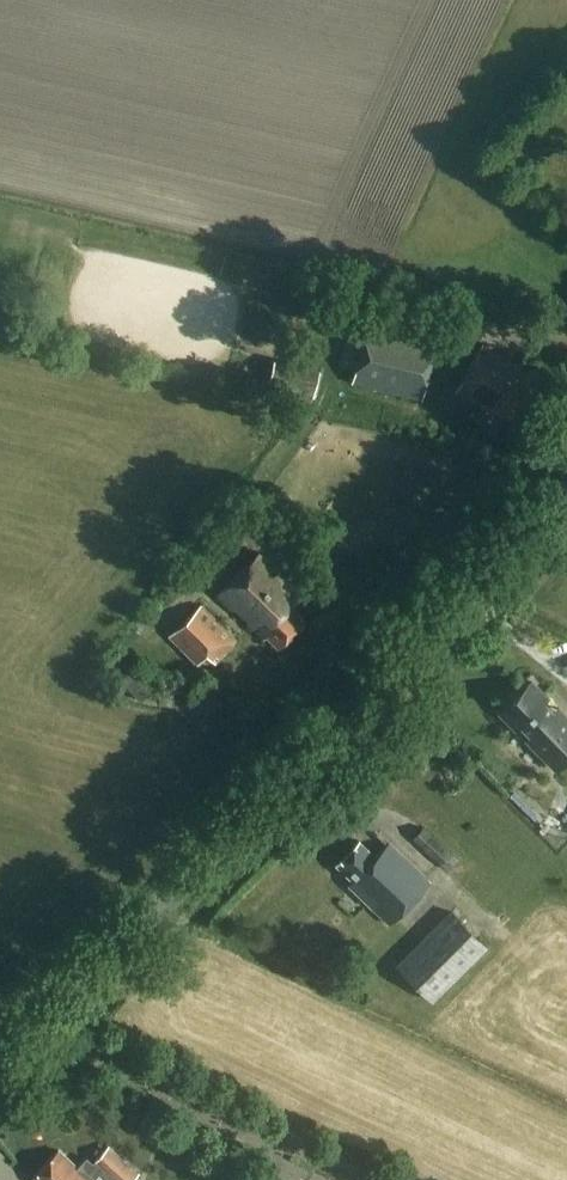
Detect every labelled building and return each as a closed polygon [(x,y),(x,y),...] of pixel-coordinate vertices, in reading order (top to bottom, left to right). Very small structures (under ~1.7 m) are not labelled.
[(390,294),(388,304),(398,306),(401,296),(390,294)] [(367,327),(352,384),(422,402),(437,345),(367,327)] [(525,430),(552,385),(517,365),(519,363),(485,343),(457,390),(525,430)] [(274,359),(267,389),(312,400),(319,370),(274,359)] [(278,647),(306,620),(291,604),(301,595),(261,553),(218,594),(262,640),(267,635),(278,647)] [(238,640),(201,605),(170,637),(197,664),(205,655),(215,664),(238,640)] [(141,701),(150,692),(132,674),(123,682),(141,701)] [(506,709),(501,714),(516,730),(521,724),(531,734),(526,739),(555,768),(561,762),(562,763),(566,758),(566,714),(561,719),(543,702),(549,696),(533,681),(528,686),(527,685),(505,708),(506,709)] [(507,796),(525,807),(534,792),(516,782),(507,796)] [(555,795),(566,809),(566,787),(566,786),(555,795)] [(566,824),(566,812),(556,801),(530,826),(546,843),(566,824)] [(412,839),(440,866),(442,864),(450,871),(460,861),(449,851),(447,853),(421,828),(412,839)] [(389,923),(428,882),(388,844),(376,857),(358,840),(336,863),(351,878),(346,882),(389,923)] [(396,964),(432,1001),(487,947),(452,910),(396,964)] [(363,939),(374,927),(361,917),(351,929),(363,939)] [(362,960),(350,973),(359,982),(372,969),(362,960)] [(78,1168),(59,1151),(33,1179),(134,1179),(140,1173),(109,1146),(93,1163),(87,1158),(78,1168)]
